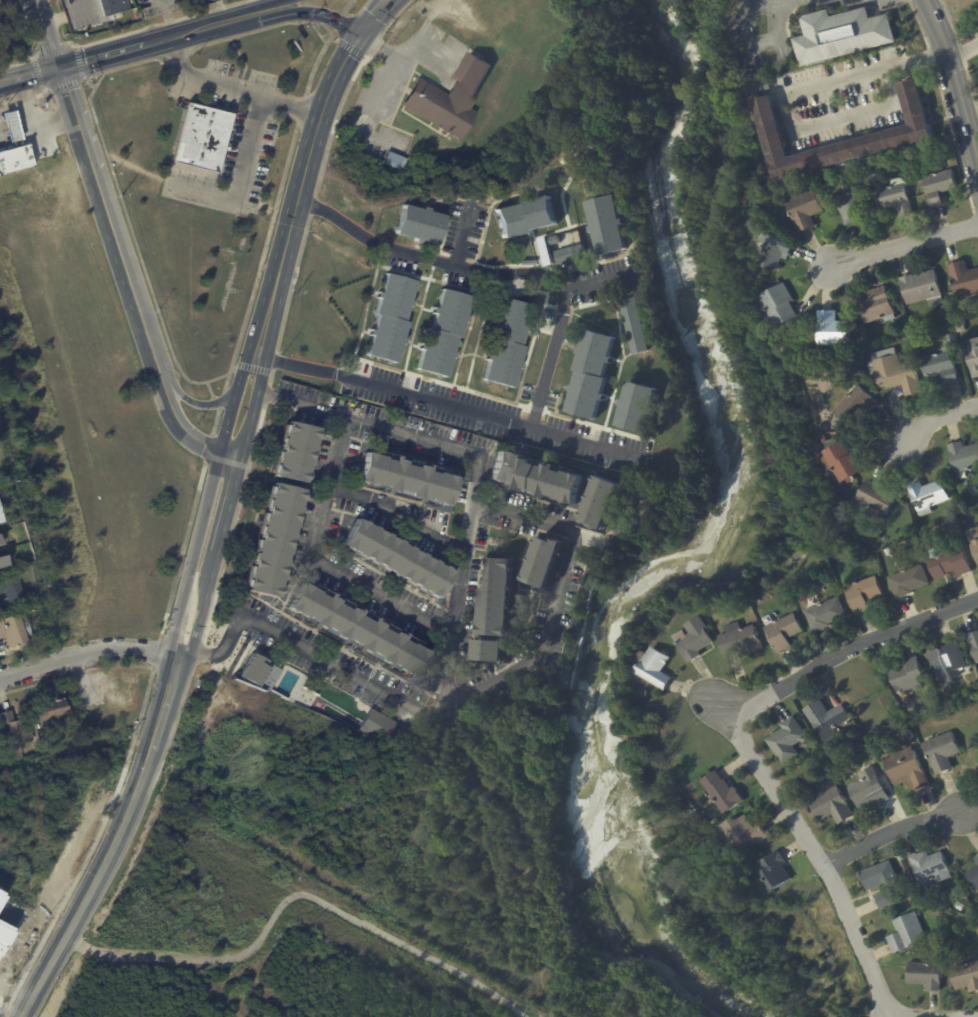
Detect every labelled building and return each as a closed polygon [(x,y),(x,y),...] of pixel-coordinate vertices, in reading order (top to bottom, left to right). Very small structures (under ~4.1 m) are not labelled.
[(105,16),(100,0),(129,0),(131,9),(122,12),(105,16)] [(873,10),(876,21),(892,16),(900,43),(807,69),(799,41),(813,38),(808,20),(835,12),(837,19),(872,9),(873,10)] [(906,58),(896,61),(893,49),(903,46),(906,58)] [(450,134),(403,105),(420,78),(448,95),(474,52),(496,66),(470,108),(477,113),(460,140),(450,134)] [(933,121),(938,141),(780,182),(759,103),(777,98),(793,160),(916,127),(905,86),(923,81),(933,121)] [(221,172),(175,161),(190,104),(235,115),(221,172)] [(2,167),(0,159),(0,150),(14,146),(10,130),(6,114),(16,111),(20,127),(25,145),(29,143),(33,159),(2,167)] [(403,115),(410,118),(408,123),(401,120),(403,115)] [(407,160),(409,161),(405,171),(400,169),(404,159),(407,160)] [(943,208),(934,210),(923,172),(935,169),(937,175),(953,170),(959,189),(943,193),(947,207),(943,208)] [(912,217),(901,220),(898,207),(882,211),(877,192),(894,188),(893,182),(907,178),(909,187),(907,187),(915,216),(912,217)] [(861,224),(849,227),(841,199),(871,190),(877,212),(871,214),(870,211),(861,213),(864,223),(861,224)] [(813,232),(803,236),(790,204),(818,192),(827,214),(815,219),(819,229),(813,232)] [(557,224),(537,229),(538,232),(528,235),(527,232),(503,238),(495,209),(520,203),(519,200),(524,199),(525,202),(550,195),(557,224)] [(592,223),(587,203),(616,195),(621,219),(623,219),(624,224),(621,225),(628,250),(600,257),(594,232),(592,233),(590,225),(592,224),(592,223)] [(423,207),(430,209),(429,212),(443,216),(436,245),(395,233),(403,204),(422,210),(423,207)] [(769,233),(786,241),(785,243),(792,247),(788,256),(784,255),(777,273),(756,264),(764,245),(758,243),(762,233),(768,236),(769,233)] [(550,255),(552,264),(545,266),(538,239),(545,237),(545,238),(557,235),(559,243),(547,246),(550,255)] [(586,259),(560,267),(555,251),(582,244),(586,259)] [(968,270),(977,267),(977,292),(955,298),(946,265),(965,260),(968,270)] [(943,303),(929,307),(927,300),(907,305),(899,278),(913,274),(913,275),(933,270),(943,303)] [(390,274),(415,281),(409,301),(413,302),(411,307),(408,306),(404,322),(407,323),(403,339),(405,340),(404,345),(401,344),(395,364),(366,355),(372,336),(369,335),(371,329),(373,330),(377,316),(375,315),(379,298),(377,298),(378,292),(381,292),(386,273),(390,274)] [(789,307),(795,317),(774,329),(756,296),(781,282),(791,301),(787,303),(789,307)] [(893,319),(883,322),(882,318),(862,325),(855,302),(868,298),(866,292),(883,286),(893,319)] [(468,319),(467,323),(463,322),(458,338),(456,337),(451,352),(455,353),(453,359),(450,358),(444,378),(415,369),(421,350),(418,349),(420,343),(423,344),(428,328),(430,328),(435,314),(432,313),(434,307),(436,308),(442,289),(471,297),(465,316),(469,317),(468,319)] [(633,354),(620,301),(636,297),(649,352),(634,356),(633,354)] [(528,325),(526,332),(523,331),(519,346),(522,347),(518,363),(520,364),(519,370),(516,368),(510,388),(481,380),(487,360),(485,360),(486,354),(489,354),(493,340),(490,339),(494,323),(492,322),(493,316),(496,317),(502,298),(533,307),(528,325)] [(820,311),(834,311),(834,322),(848,322),(847,346),(816,345),(816,311),(820,311)] [(953,326),(963,324),(964,331),(955,333),(953,326)] [(613,359),(611,363),(608,362),(603,378),(606,379),(602,395),(605,395),(604,401),(601,400),(595,420),(566,411),(572,392),(569,391),(571,386),(573,386),(577,372),(575,371),(579,354),(577,354),(578,348),(581,349),(586,329),(615,338),(609,357),(613,358),(613,359)] [(963,342),(977,338),(977,377),(972,379),(963,342)] [(956,383),(945,386),(941,373),(924,378),(918,359),(938,353),(937,350),(948,347),(958,382),(956,383)] [(904,395),(901,385),(886,389),(885,386),(879,388),(874,374),(871,375),(867,363),(872,361),(870,354),(893,348),(895,355),(896,355),(899,365),(911,362),(920,392),(904,397),(904,395)] [(845,362),(852,359),(858,371),(850,374),(845,362)] [(657,389),(645,435),(616,428),(622,407),(619,406),(621,400),(623,401),(628,382),(657,389)] [(876,403),(866,415),(862,412),(851,425),(834,410),(849,393),(846,390),(852,383),(855,387),(857,385),(871,398),(871,397),(877,403),(876,403)] [(290,421),(317,429),(317,431),(319,432),(313,454),(311,453),(310,460),(312,460),(306,480),(305,479),(303,484),(277,476),(277,475),(275,475),(278,465),(279,465),(281,459),(279,459),(285,438),(286,439),(288,433),(286,432),(289,421),(290,421)] [(822,447),(817,436),(824,433),(829,444),(822,447)] [(845,446),(849,454),(854,451),(864,469),(851,476),(853,480),(847,483),(845,479),(839,483),(830,467),(825,471),(818,458),(824,455),(821,451),(841,439),(845,446)] [(964,448),(977,443),(977,468),(956,474),(949,446),(963,442),(964,448)] [(514,452),(517,453),(517,455),(520,456),(520,454),(557,465),(557,466),(562,468),(562,466),(568,468),(567,468),(575,471),(574,473),(586,476),(577,504),(570,502),(571,501),(551,495),(550,498),(541,495),(542,492),(527,488),(525,491),(515,488),(516,484),(506,481),(506,484),(487,478),(497,447),(514,452)] [(383,454),(384,454),(384,455),(388,456),(388,455),(424,466),(424,468),(429,469),(429,468),(434,469),(434,470),(442,472),(441,474),(454,477),(445,506),(438,504),(438,503),(419,497),(418,500),(409,497),(410,494),(394,489),(393,493),(383,490),(384,486),(374,483),(373,485),(355,480),(364,452),(372,454),(372,452),(378,453),(383,454)] [(621,485),(603,531),(589,526),(590,523),(582,520),(583,517),(580,516),(582,512),(584,513),(589,500),(587,499),(589,494),(591,495),(596,481),(594,481),(596,476),(598,477),(598,476),(621,485)] [(868,479),(888,490),(889,488),(899,493),(887,516),(856,500),(867,479),(868,479)] [(909,487),(920,482),(923,487),(940,480),(948,500),(929,507),(932,512),(921,517),(919,512),(916,513),(908,493),(909,492),(907,487),(909,487)] [(300,495),(301,496),(296,516),(294,515),(292,522),(295,522),(289,542),(288,542),(286,549),(288,549),(285,562),(283,561),(279,575),(282,576),(277,595),(272,594),(271,598),(247,591),(248,588),(247,587),(249,578),(251,579),(252,574),(250,574),(256,553),(258,547),(257,547),(261,532),(260,532),(262,527),(263,527),(265,521),(263,520),(268,505),(267,505),(268,500),(270,500),(271,494),(269,494),(272,485),(273,485),(273,483),(301,491),(300,495)] [(361,520),(366,523),(365,525),(370,528),(371,526),(376,530),(375,531),(381,534),(382,533),(388,537),(388,538),(394,541),(395,539),(401,542),(400,543),(406,547),(407,546),(413,549),(412,551),(418,555),(419,553),(424,556),(424,557),(430,561),(431,560),(438,563),(437,565),(451,573),(435,600),(349,551),(349,552),(341,547),(342,546),(339,545),(354,519),(357,520),(358,519),(361,520)] [(939,525),(944,522),(947,527),(942,530),(939,525)] [(556,571),(550,590),(524,581),(525,579),(523,579),(524,575),(526,575),(531,561),(529,560),(531,556),(533,556),(537,543),(536,542),(537,539),(539,539),(539,537),(541,538),(542,533),(552,537),(550,541),(555,543),(556,539),(563,542),(563,543),(566,544),(556,571)] [(968,543),(977,539),(977,568),(968,543)] [(968,564),(970,572),(958,576),(956,571),(947,574),(947,576),(935,580),(928,558),(962,546),(968,564)] [(511,639),(509,663),(507,663),(475,660),(475,656),(477,656),(478,642),(477,642),(477,637),(480,637),(486,558),(515,560),(514,569),(509,639),(511,639)] [(908,595),(895,600),(886,579),(921,565),(929,585),(910,592),(911,593),(908,595)] [(9,598),(3,581),(19,576),(26,600),(11,605),(10,603),(6,605),(4,599),(9,598)] [(867,611),(854,615),(844,588),(875,577),(882,595),(866,601),(869,610),(867,611)] [(320,587),(325,590),(324,592),(329,595),(330,593),(365,614),(368,609),(372,612),(369,617),(404,637),(403,637),(409,641),(409,639),(420,646),(418,649),(426,653),(410,680),(386,666),(384,670),(380,668),(381,666),(375,663),(377,659),(365,652),(363,655),(353,650),(355,647),(343,640),(340,645),(337,643),(338,641),(332,637),(333,635),(321,628),(320,631),(311,625),(312,622),(304,618),(287,609),(303,580),(313,586),(314,585),(319,588),(319,587),(320,587)] [(825,628),(812,634),(802,612),(836,597),(845,617),(828,625),(829,627),(825,628)] [(791,607),(783,610),(780,605),(789,601),(791,607)] [(791,648),(778,654),(765,628),(793,614),(802,632),(787,639),(791,648)] [(7,638),(0,640),(0,621),(21,615),(22,617),(28,615),(33,637),(29,638),(31,645),(12,650),(10,650),(7,638)] [(711,644),(697,653),(698,656),(686,664),(675,646),(678,645),(673,637),(681,631),(684,636),(688,634),(683,627),(700,616),(712,635),(708,637),(712,644),(711,644)] [(740,630),(751,626),(759,651),(740,658),(738,653),(722,658),(716,638),(726,635),(723,627),(737,622),(740,630)] [(965,636),(977,632),(977,670),(975,664),(965,636)] [(966,665),(957,641),(927,652),(939,685),(952,681),(949,671),(966,665)] [(660,669),(659,671),(670,677),(662,690),(633,673),(638,666),(631,662),(638,650),(644,653),(648,645),(667,656),(660,669)] [(267,654),(265,659),(269,661),(268,662),(276,666),(263,690),(241,677),(256,648),(267,654)] [(916,659),(924,682),(919,685),(921,690),(900,697),(898,693),(895,694),(886,672),(904,665),(903,661),(915,657),(916,659)] [(302,691),(311,696),(306,706),(296,701),(301,691),(302,691)] [(67,734),(48,739),(40,704),(68,697),(74,718),(64,721),(67,734)] [(825,713),(840,705),(848,720),(832,730),(835,736),(822,744),(818,738),(817,738),(801,711),(818,701),(825,713)] [(925,708),(927,715),(919,717),(916,709),(925,706),(925,708)] [(3,725),(0,715),(0,712),(13,708),(15,716),(29,712),(36,739),(22,743),(24,752),(9,756),(3,733),(12,730),(10,723),(3,725)] [(395,723),(383,744),(359,731),(371,709),(395,723)] [(802,740),(791,747),(796,755),(780,766),(764,741),(781,730),(778,726),(791,717),(805,738),(802,740)] [(907,731),(911,739),(905,742),(901,734),(907,731)] [(953,768),(936,775),(923,743),(951,731),(960,753),(949,757),(953,768)] [(926,786),(915,792),(909,780),(894,787),(882,760),(910,747),(928,785),(926,786)] [(888,800),(873,808),(871,803),(860,809),(849,789),(865,780),(861,773),(872,767),(889,799),(888,800)] [(719,771),(724,780),(726,779),(733,788),(736,786),(746,801),(727,815),(703,780),(718,770),(719,771)] [(852,817),(837,826),(831,815),(819,822),(808,802),(835,786),(853,817),(852,817)] [(763,825),(770,835),(764,839),(765,841),(753,850),(751,847),(738,856),(730,845),(736,841),(725,824),(737,816),(739,820),(746,814),(756,827),(761,823),(763,825)] [(785,860),(788,865),(785,867),(794,880),(776,892),(759,865),(779,851),(785,860)] [(908,859),(926,852),(928,858),(940,853),(951,878),(922,891),(908,859)] [(973,861),(977,858),(977,891),(975,893),(963,875),(976,867),(973,861)] [(877,909),(873,897),(880,894),(878,887),(865,892),(858,874),(888,862),(904,901),(878,911),(877,909)] [(957,903),(964,907),(961,912),(954,909),(957,903)] [(925,941),(892,956),(885,940),(896,935),(891,922),(913,913),(925,941)] [(948,969),(977,961),(977,992),(968,995),(967,989),(954,992),(948,969)] [(940,965),(939,994),(924,993),(925,987),(905,986),(906,963),(940,965)]
